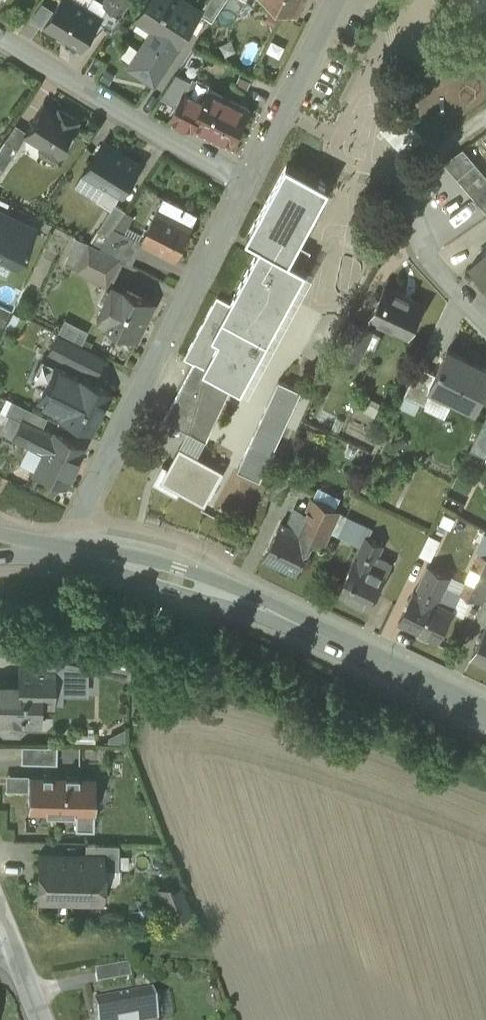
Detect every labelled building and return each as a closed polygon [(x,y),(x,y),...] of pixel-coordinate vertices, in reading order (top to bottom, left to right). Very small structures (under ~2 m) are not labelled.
[(75,0),(61,0),(45,25),(47,26),(47,24),(68,37),(68,39),(83,48),(99,21),(102,16),(87,7),(75,0)] [(120,14),(104,3),(102,6),(91,0),(87,7),(102,16),(99,21),(111,30),(122,14),(120,13),(120,14)] [(104,3),(120,14),(120,13),(129,0),(106,0),(104,3)] [(135,18),(151,28),(126,66),(157,85),(182,46),(181,45),(193,27),(186,23),(197,7),(186,0),(147,0),(135,18)] [(200,11),(212,19),(225,0),(207,0),(200,11)] [(246,0),(230,0),(225,12),(237,18),(246,0)] [(296,14),(303,0),(269,0),(296,14)] [(463,12),(463,13),(470,21),(470,20),(485,7),(485,0),(453,0),(463,12)] [(192,81),(177,73),(162,97),(178,106),(185,92),(186,92),(192,81)] [(200,75),(194,76),(192,81),(186,92),(204,102),(210,90),(212,86),(210,80),(200,75)] [(248,109),(210,90),(204,102),(186,92),(185,92),(178,106),(173,116),(194,127),(196,123),(233,140),(248,109)] [(55,115),(41,106),(25,133),(41,143),(38,147),(39,152),(51,159),(56,158),(76,125),(79,120),(60,108),(57,113),(55,115)] [(0,146),(0,168),(3,170),(17,147),(5,139),(0,146)] [(141,164),(104,141),(85,171),(123,194),(141,164)] [(475,162),(463,148),(443,162),(457,178),(475,162)] [(484,172),(475,162),(457,178),(466,188),(484,172)] [(262,245),(231,302),(218,295),(185,356),(195,362),(164,419),(207,441),(237,384),(242,387),(306,268),(290,259),(330,186),(287,163),(248,237),(262,245)] [(466,188),(473,197),(485,186),(485,175),(484,172),(466,188)] [(473,197),(481,206),(485,202),(485,186),(473,197)] [(198,213),(164,195),(142,240),(144,241),(176,258),(198,213)] [(116,203),(114,203),(99,227),(110,234),(115,227),(126,209),(116,203)] [(16,265),(33,229),(0,212),(0,257),(16,265)] [(142,240),(115,227),(110,234),(100,248),(121,258),(133,264),(144,241),(142,240)] [(447,253),(455,263),(485,238),(477,228),(447,253)] [(100,248),(78,237),(66,262),(77,267),(76,269),(108,285),(121,258),(100,248)] [(471,264),(485,281),(485,252),(471,264)] [(425,304),(385,285),(370,316),(393,327),(393,329),(409,337),(425,304)] [(155,302),(124,287),(120,295),(110,291),(96,318),(106,323),(137,339),(155,302)] [(352,321),(338,351),(358,360),(364,350),(358,347),(368,328),(352,321)] [(70,340),(57,333),(49,350),(62,356),(70,340)] [(103,356),(70,340),(62,356),(95,372),(103,356)] [(448,349),(436,373),(430,385),(435,387),(477,407),(485,388),(485,367),(448,349)] [(436,373),(418,364),(404,394),(426,404),(435,387),(430,385),(436,373)] [(111,392),(79,376),(79,377),(55,365),(38,399),(62,411),(61,413),(92,429),(111,392)] [(302,389),(279,378),(238,468),(261,478),(302,389)] [(46,417),(11,399),(5,412),(20,419),(21,419),(22,417),(41,427),(46,417)] [(83,446),(52,431),(52,432),(41,427),(22,417),(21,419),(20,419),(12,436),(42,451),(33,469),(64,484),(83,446)] [(471,448),(485,456),(485,417),(471,448)] [(224,470),(180,445),(168,467),(163,464),(162,466),(163,466),(154,482),(176,494),(176,495),(177,496),(180,490),(205,504),(224,470)] [(311,503),(306,513),(296,508),(288,526),(312,538),(311,539),(322,544),(329,529),(338,512),(338,511),(315,500),(311,503)] [(347,516),(338,512),(329,529),(338,534),(347,516)] [(362,523),(347,516),(338,534),(352,541),(362,523)] [(288,526),(281,523),(265,556),(296,571),(311,539),(312,538),(288,526)] [(366,536),(356,558),(354,558),(338,592),(370,607),(391,563),(377,556),(383,544),(366,536)] [(480,552),(461,592),(461,593),(482,603),(485,595),(485,554),(480,552)] [(428,565),(416,590),(414,589),(399,621),(439,640),(454,609),(453,609),(439,602),(447,586),(451,576),(428,565)] [(461,592),(447,586),(439,602),(453,609),(461,593),(461,592)] [(471,656),(485,663),(485,626),(471,656)] [(3,630),(0,644),(0,651),(22,656),(24,646),(27,635),(3,630)] [(38,637),(27,635),(24,646),(36,649),(38,637)] [(0,679),(0,726),(4,730),(17,730),(22,725),(22,716),(38,716),(39,690),(84,691),(85,659),(39,649),(36,664),(19,664),(19,679),(0,679)] [(96,650),(93,666),(110,669),(114,654),(96,650)] [(57,745),(21,744),(20,762),(56,763),(57,745)] [(63,811),(65,775),(28,774),(27,810),(63,811)] [(65,775),(63,811),(75,811),(75,829),(94,830),(94,808),(95,775),(65,775)] [(118,843),(85,843),(85,855),(103,855),(103,868),(118,868),(118,843)] [(85,855),(73,854),(68,859),(63,854),(38,854),(38,892),(67,893),(66,899),(102,900),(103,868),(103,855),(85,855)] [(182,886),(171,890),(169,885),(157,889),(169,919),(191,910),(182,886)] [(128,966),(94,972),(97,986),(130,980),(128,966)] [(92,1004),(94,1019),(156,1019),(151,993),(92,1004)]
